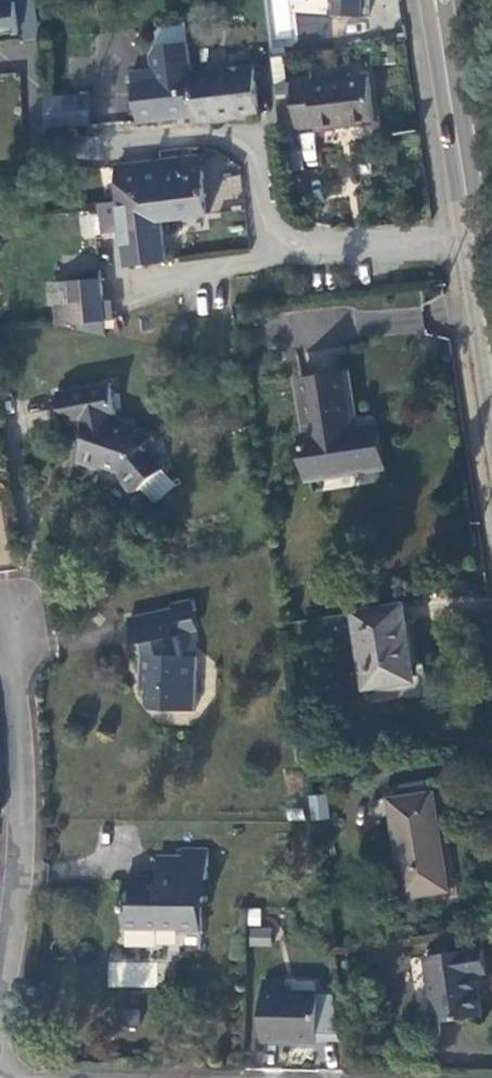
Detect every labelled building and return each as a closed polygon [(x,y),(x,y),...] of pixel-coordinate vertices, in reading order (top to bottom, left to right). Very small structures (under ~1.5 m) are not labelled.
[(332,15),(369,18),(370,0),(333,0),(332,15)] [(17,1),(0,3),(0,45),(22,41),(17,1)] [(135,72),(141,121),(196,115),(197,115),(194,90),(184,90),(182,78),(193,76),(193,74),(194,74),(192,66),(190,44),(160,48),(152,57),(154,70),(135,72)] [(196,115),(196,123),(260,116),(254,67),(194,74),(193,74),(193,76),(182,78),(184,90),(194,90),(197,115),(196,115)] [(299,123),(299,128),(317,126),(317,128),(375,121),(369,76),(312,82),(311,68),(292,71),(294,87),(276,89),(279,119),(280,125),(299,123)] [(47,97),(49,126),(90,123),(88,96),(47,97)] [(303,166),(317,165),(313,132),(299,134),(303,166)] [(202,156),(162,161),(167,195),(159,196),(162,220),(209,214),(202,156)] [(162,161),(117,167),(121,200),(159,196),(167,195),(162,161)] [(159,196),(121,200),(100,203),(104,234),(125,231),(129,264),(167,261),(162,220),(159,196)] [(102,281),(71,284),(74,308),(104,305),(102,281)] [(58,325),(75,324),(74,308),(71,284),(54,285),(58,325)] [(105,321),(104,305),(74,308),(75,324),(80,323),(105,321)] [(105,321),(80,323),(81,329),(107,335),(105,321)] [(358,428),(350,373),(299,381),(307,435),(304,436),(312,479),(383,468),(376,424),(358,428)] [(162,470),(150,455),(156,437),(138,431),(139,426),(118,419),(111,382),(58,393),(64,424),(77,423),(80,437),(86,439),(79,461),(101,468),(102,464),(122,471),(119,478),(132,492),(139,490),(143,487),(162,470)] [(164,469),(162,470),(143,487),(156,502),(177,484),(164,469)] [(170,603),(172,609),(177,632),(196,628),(190,598),(170,603)] [(400,606),(356,613),(368,688),(414,680),(410,656),(405,657),(403,644),(410,643),(405,605),(400,606)] [(198,656),(174,655),(169,637),(178,635),(177,632),(172,609),(129,618),(135,645),(140,643),(143,654),(142,676),(148,676),(147,703),(153,709),(196,711),(198,656)] [(397,784),(399,798),(426,794),(424,781),(397,784)] [(406,896),(446,890),(437,833),(439,832),(434,793),(426,794),(399,798),(391,799),(406,896)] [(312,796),(315,819),(330,817),(328,794),(312,796)] [(183,848),(183,857),(208,858),(208,848),(183,848)] [(125,928),(125,946),(158,946),(158,928),(179,929),(179,931),(201,931),(202,905),(208,905),(208,858),(183,857),(159,857),(158,881),(149,881),(149,879),(126,879),(125,928)] [(249,927),(248,945),(270,946),(271,929),(249,927)] [(437,1022),(483,1015),(477,974),(487,972),(484,947),(428,956),(437,1022)] [(157,961),(108,960),(107,986),(156,987),(157,961)] [(264,980),(263,1042),(281,1043),(281,1040),(318,1041),(318,1039),(342,1039),(335,994),(319,994),(318,992),(296,992),(282,992),(283,981),(264,980)] [(297,981),(296,992),(318,992),(317,982),(297,981)]
